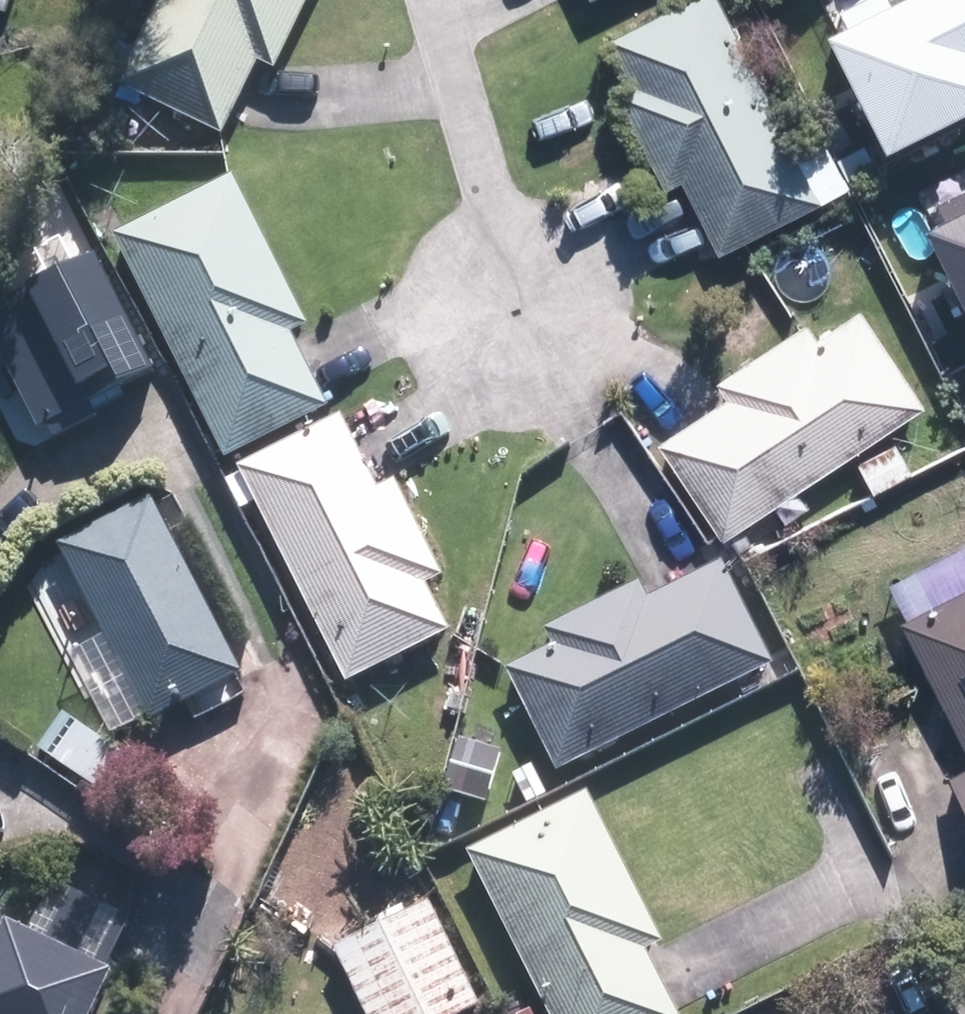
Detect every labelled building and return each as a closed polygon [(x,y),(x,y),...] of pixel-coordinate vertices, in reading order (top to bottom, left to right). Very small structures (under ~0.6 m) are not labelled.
[(115,87),(221,139),(260,62),(278,71),(314,0),(158,0),(115,87)] [(611,40),(635,85),(619,94),(671,192),(686,184),(724,255),(825,202),(719,0),(688,0),(611,40)] [(832,40),(891,155),(964,118),(964,0),(911,0),(832,40)] [(311,325),(235,178),(112,240),(226,461),(333,407),(295,333),(311,325)] [(926,232),(964,309),(964,213),(926,232)] [(90,250),(25,284),(36,304),(0,323),(0,351),(39,426),(152,366),(90,250)] [(809,322),(717,383),(727,399),(661,443),(727,542),(931,407),(866,309),(820,339),(809,322)] [(379,490),(342,415),(238,467),(348,687),(454,635),(430,587),(447,579),(399,481),(379,490)] [(243,672),(152,498),(59,546),(149,720),(243,672)] [(774,665),(725,564),(649,601),(640,582),(544,628),(554,649),(510,671),(558,769),(774,665)] [(903,621),(964,745),(964,590),(903,621)] [(952,775),(964,802),(964,768),(952,775)] [(648,951),(667,941),(590,790),(466,852),(549,1013),(681,1013),(648,951)] [(117,975),(109,971),(135,917),(57,879),(32,930),(0,914),(0,1013),(98,1013),(117,975)] [(430,901),(332,951),(364,1013),(474,1013),(484,1009),(430,901)]
